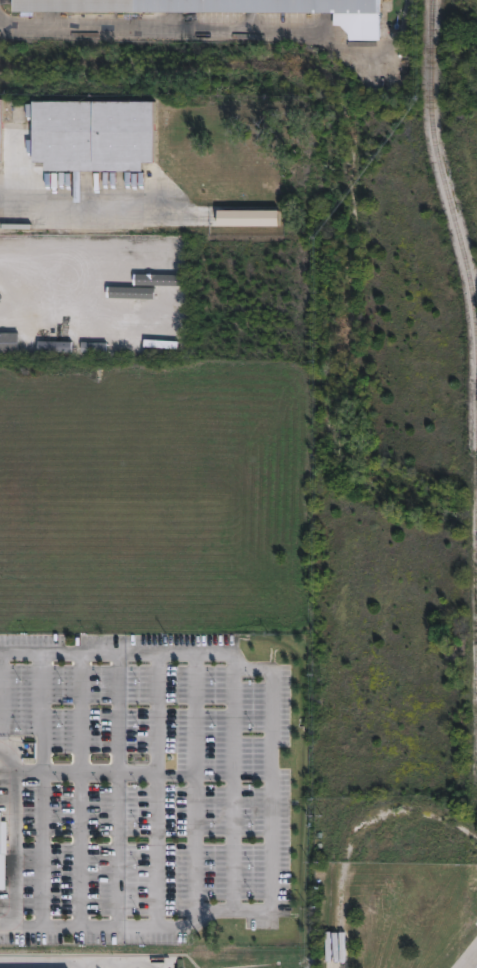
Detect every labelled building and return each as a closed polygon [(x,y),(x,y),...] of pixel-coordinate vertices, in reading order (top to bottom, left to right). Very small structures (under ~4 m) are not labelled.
[(15,11),(15,0),(383,0),(383,11),(380,11),(15,11)] [(144,162),(144,170),(143,170),(46,170),(46,161),(35,161),(35,123),(35,100),(157,101),(157,162),(144,162)] [(128,254),(127,243),(174,238),(175,250),(128,254)] [(118,254),(77,256),(76,244),(118,243),(118,254)] [(128,254),(180,255),(180,265),(127,264),(128,254)] [(182,268),(181,278),(133,275),(134,265),(182,268)] [(187,282),(186,292),(139,288),(140,278),(187,282)] [(121,279),(85,279),(85,298),(121,298),(121,279)] [(171,294),(170,312),(140,310),(141,293),(171,294)] [(184,314),(183,332),(178,332),(177,343),(129,339),(130,327),(136,328),(137,312),(184,314)] [(126,319),(124,330),(78,326),(79,315),(126,319)] [(0,338),(0,349),(28,349),(28,338),(0,338)] [(76,342),(75,352),(40,351),(41,341),(76,342)] [(110,343),(110,353),(84,352),(84,342),(90,342),(90,343),(110,343)]
